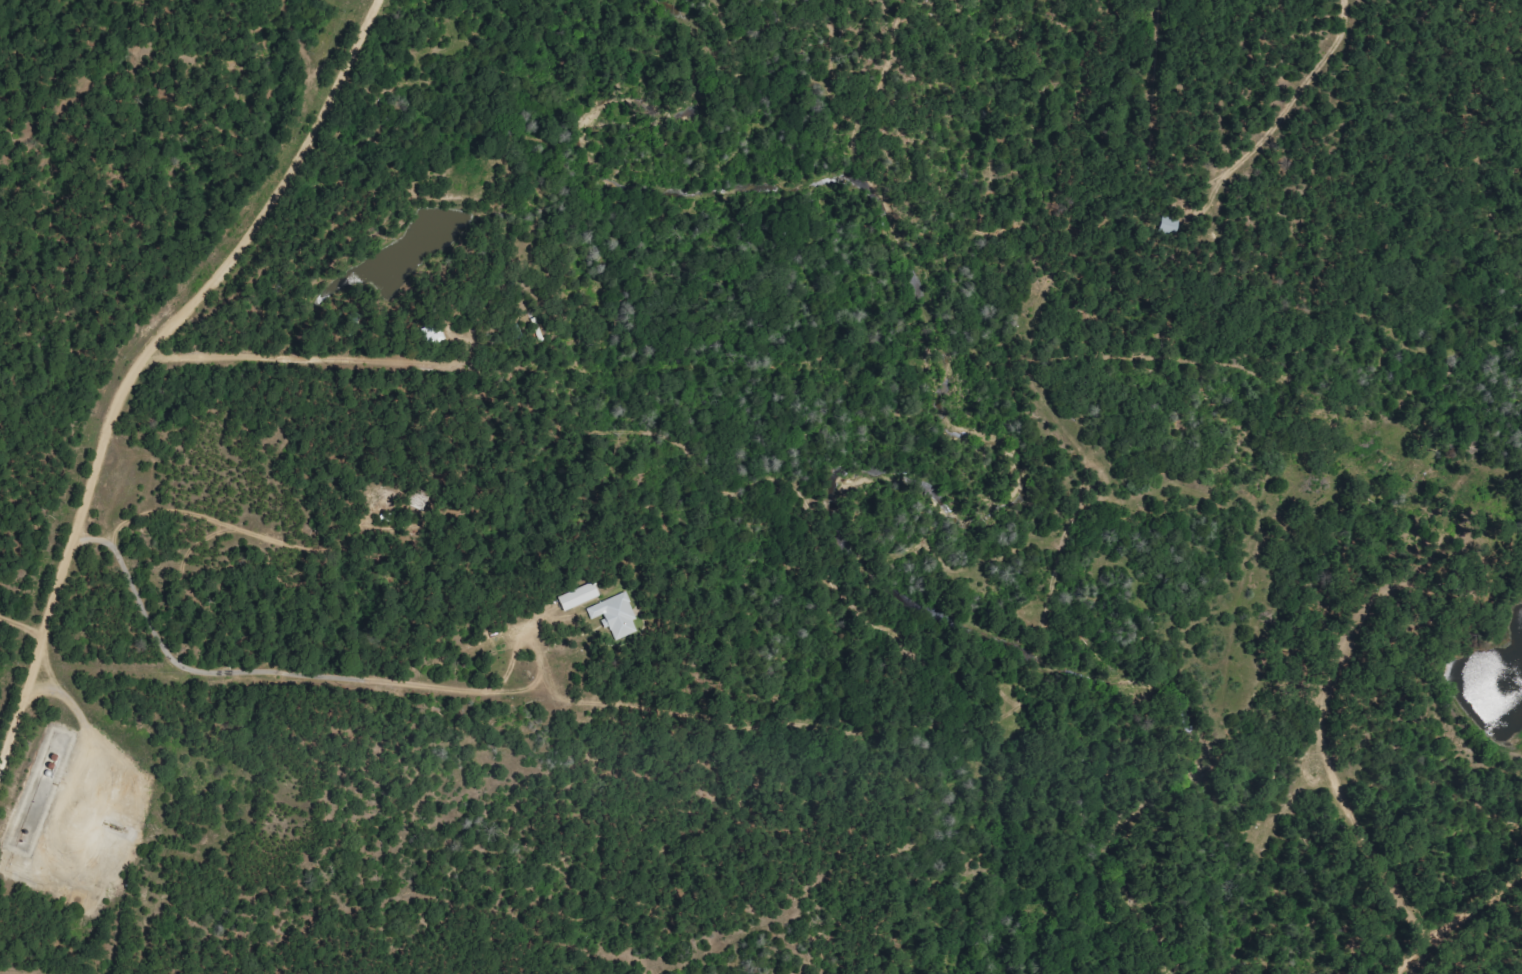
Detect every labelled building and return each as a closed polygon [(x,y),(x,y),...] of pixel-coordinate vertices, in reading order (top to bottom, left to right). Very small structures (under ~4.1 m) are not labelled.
[(603,596),(596,582),(562,597),(568,611),(603,596)] [(588,606),(592,619),(608,614),(616,640),(641,632),(629,593),(588,606)]
